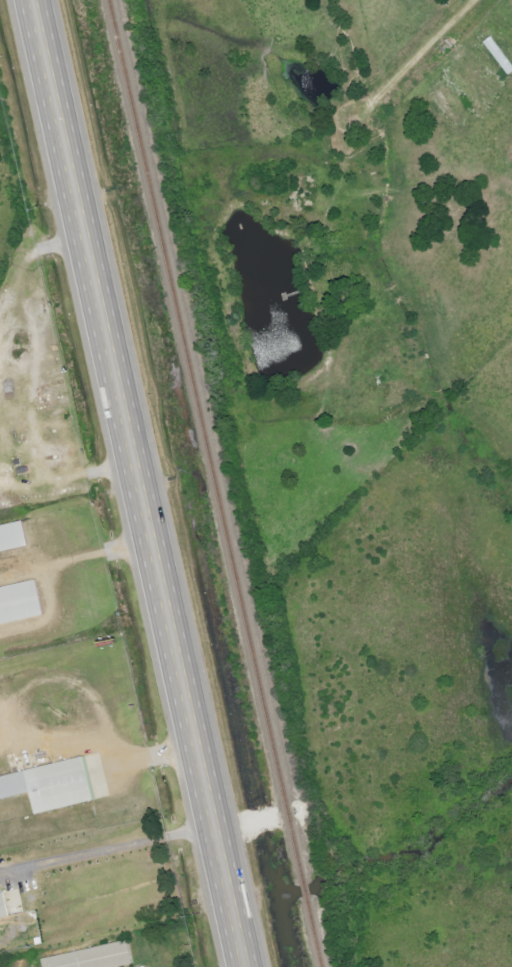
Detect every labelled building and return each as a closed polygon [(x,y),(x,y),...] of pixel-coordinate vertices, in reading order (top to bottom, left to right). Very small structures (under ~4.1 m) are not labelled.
[(29,546),(0,552),(0,527),(22,522),(29,546)] [(44,615),(0,625),(0,588),(34,581),(44,615)] [(37,814),(25,771),(82,757),(94,800),(37,814)] [(12,918),(0,920),(0,894),(6,893),(12,918)] [(134,965),(125,966),(43,966),(41,960),(129,942),(134,965)]
